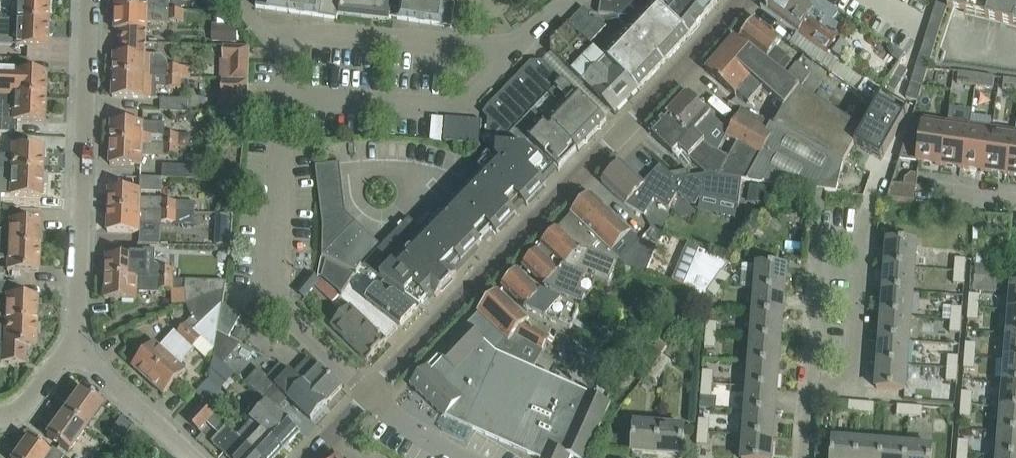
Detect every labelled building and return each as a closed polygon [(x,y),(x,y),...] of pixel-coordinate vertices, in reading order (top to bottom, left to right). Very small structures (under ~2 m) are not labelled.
[(48,0),(17,0),(16,21),(47,22),(48,0)] [(116,9),(158,9),(171,10),(171,0),(116,0),(116,9)] [(341,0),(257,0),(256,7),(337,20),(338,15),(339,16),(341,0)] [(390,18),(392,0),(341,0),(339,16),(389,21),(390,18)] [(455,0),(392,0),(390,18),(451,28),(455,0)] [(624,2),(609,0),(601,0),(599,14),(620,16),(622,16),(624,2)] [(720,0),(624,0),(624,2),(622,16),(633,18),(650,8),(656,4),(666,14),(690,36),(692,35),(720,0)] [(761,8),(763,9),(865,84),(859,93),(877,106),(878,104),(879,104),(888,88),(906,58),(888,47),(871,35),(852,22),(819,0),(767,0),(761,8)] [(949,6),(948,9),(955,11),(956,8),(965,11),(964,13),(1015,28),(1015,0),(950,0),(949,6)] [(665,63),(690,36),(666,14),(656,4),(650,8),(633,18),(622,16),(620,16),(620,21),(629,29),(665,63)] [(936,4),(934,11),(945,15),(947,7),(936,4)] [(591,18),(591,14),(590,14),(583,7),(568,23),(590,44),(607,26),(600,19),(591,18)] [(184,10),(171,10),(158,9),(116,9),(115,30),(121,31),(120,42),(147,43),(148,20),(183,22),(184,10)] [(934,11),(931,18),(943,22),(945,15),(934,11)] [(931,18),(929,26),(940,29),(943,22),(931,18)] [(782,40),(755,19),(753,21),(750,21),(745,27),(746,30),(740,38),(784,72),(792,62),(786,57),(787,55),(777,47),(782,40)] [(16,21),(0,20),(0,46),(46,48),(47,36),(50,37),(52,35),(53,26),(51,24),(47,24),(47,22),(16,21)] [(638,91),(605,60),(604,58),(594,49),(590,44),(568,23),(551,41),(551,53),(571,72),(582,83),(612,112),(615,115),(638,91)] [(212,25),(212,42),(238,43),(238,25),(212,25)] [(929,26),(927,33),(938,36),(940,29),(929,26)] [(665,63),(629,29),(604,58),(605,60),(638,91),(665,63)] [(927,33),(924,40),(936,44),(938,36),(927,33)] [(800,90),(785,78),(752,52),(735,39),(706,71),(736,97),(737,95),(747,104),(751,104),(763,89),(785,109),(775,126),(843,164),(843,165),(855,146),(864,131),(800,90)] [(924,40),(922,47),(934,51),(936,44),(924,40)] [(162,56),(146,56),(147,43),(120,42),(120,55),(114,54),(113,75),(155,76),(182,77),(189,78),(189,69),(182,67),(168,66),(168,62),(162,56)] [(231,60),(230,78),(248,79),(249,47),(223,46),(223,60),(231,60)] [(922,47),(920,54),(931,58),(934,51),(922,47)] [(920,54),(918,61),(929,65),(931,58),(920,54)] [(918,61),(915,68),(927,72),(929,65),(918,61)] [(578,96),(543,62),(531,62),(488,106),(483,114),(488,119),(488,123),(487,134),(490,137),(489,145),(497,146),(538,150),(559,170),(558,171),(560,172),(597,134),(607,124),(598,115),(578,96)] [(796,64),(785,78),(800,90),(811,75),(796,64)] [(901,67),(895,77),(901,82),(908,71),(901,67)] [(915,68),(913,76),(925,79),(927,72),(915,68)] [(45,71),(0,70),(0,95),(45,97),(45,71)] [(975,86),(977,76),(958,73),(957,84),(975,86)] [(182,89),(182,77),(155,76),(113,75),(112,97),(157,99),(157,86),(166,87),(166,88),(182,89)] [(913,76),(911,83),(922,87),(925,79),(913,76)] [(994,79),(977,76),(975,86),(993,89),(994,79)] [(230,78),(222,78),(221,113),(247,114),(248,79),(230,78)] [(894,78),(888,88),(895,92),(901,82),(894,78)] [(1004,80),(1002,90),(1015,92),(1015,82),(1004,80)] [(911,83),(908,91),(920,94),(922,87),(911,83)] [(908,91),(906,98),(917,102),(920,94),(908,91)] [(728,132),(711,114),(706,109),(707,108),(703,104),(702,106),(687,92),(666,114),(690,136),(695,131),(705,141),(719,151),(727,136),(726,136),(728,132)] [(45,97),(0,95),(0,130),(16,131),(16,121),(44,122),(45,97)] [(187,113),(187,101),(161,100),(161,112),(187,113)] [(864,131),(855,146),(881,161),(905,118),(879,104),(878,104),(877,106),(864,131)] [(843,164),(775,126),(774,126),(742,108),(728,132),(726,136),(727,136),(738,142),(728,158),(719,173),(717,177),(742,180),(836,192),(843,164)] [(728,158),(719,151),(705,141),(695,131),(690,136),(666,114),(650,132),(674,155),(679,159),(684,155),(706,174),(710,168),(719,173),(728,158)] [(940,166),(947,122),(913,117),(908,131),(899,160),(940,166)] [(431,138),(431,140),(441,141),(443,119),(433,118),(431,138)] [(458,119),(446,118),(444,142),(456,143),(458,119)] [(470,120),(458,119),(456,143),(468,144),(470,120)] [(482,121),(470,120),(468,144),(480,145),(482,121)] [(144,123),(112,121),(111,143),(180,145),(180,134),(166,133),(166,135),(143,134),(144,123)] [(963,169),(970,125),(947,122),(940,166),(963,169)] [(986,172),(992,129),(970,125),(963,169),(986,172)] [(1009,175),(1015,132),(992,129),(986,172),(1009,175)] [(179,156),(180,145),(111,143),(110,165),(142,166),(143,156),(164,157),(164,155),(179,156)] [(43,146),(11,145),(10,156),(0,155),(0,171),(42,172),(43,146)] [(554,167),(558,171),(559,170),(538,150),(497,146),(496,158),(487,168),(521,201),(527,206),(546,186),(540,181),(554,167)] [(481,242),(480,242),(447,209),(424,233),(409,219),(382,247),(346,212),(342,182),(340,162),(315,165),(322,224),(322,254),(356,271),(361,264),(395,288),(419,306),(432,293),(436,297),(457,276),(452,272),(481,242)] [(740,204),(742,180),(717,177),(719,173),(710,168),(706,174),(689,177),(688,170),(670,173),(661,165),(644,183),(621,162),(602,183),(623,203),(645,214),(654,199),(669,208),(677,194),(696,205),(701,196),(740,204)] [(189,179),(189,166),(164,165),(164,179),(189,179)] [(512,210),(521,201),(487,168),(459,197),(492,229),(497,234),(516,214),(512,210)] [(42,172),(0,171),(0,195),(41,197),(41,185),(44,185),(46,183),(46,175),(44,174),(42,174),(42,172)] [(162,199),(141,198),(141,191),(162,192),(162,178),(142,177),(141,190),(109,188),(108,211),(176,213),(176,212),(195,213),(195,202),(162,201),(162,199)] [(913,204),(916,187),(889,183),(886,200),(913,204)] [(639,242),(631,233),(591,194),(571,214),(573,216),(560,229),(582,250),(617,264),(639,242)] [(492,229),(459,197),(447,209),(480,242),(492,229)] [(176,223),(176,213),(108,211),(107,232),(139,233),(140,224),(161,225),(161,222),(176,223)] [(40,221),(8,220),(8,231),(0,231),(0,245),(39,246),(40,221)] [(617,264),(582,250),(560,229),(560,230),(558,229),(539,248),(563,271),(581,279),(584,272),(595,277),(594,280),(607,284),(617,264)] [(916,243),(907,242),(887,241),(885,266),(914,268),(916,243)] [(39,246),(0,245),(0,260),(7,260),(7,271),(38,272),(39,246)] [(563,271),(539,248),(522,266),(543,286),(582,303),(586,293),(577,289),(581,279),(563,271)] [(699,254),(682,289),(699,301),(725,264),(699,254)] [(161,266),(138,265),(138,257),(107,256),(106,277),(174,280),(174,268),(161,267),(161,266)] [(965,272),(966,259),(955,259),(954,271),(965,272)] [(342,293),(355,273),(328,261),(321,276),(342,293)] [(977,263),(976,286),(998,287),(999,264),(977,263)] [(785,292),(787,267),(757,265),(755,289),(785,292)] [(913,292),(914,268),(885,266),(884,290),(913,292)] [(723,268),(718,275),(727,281),(732,274),(723,268)] [(560,299),(544,293),(533,284),(519,270),(502,287),(526,311),(545,319),(570,328),(580,307),(560,299)] [(964,285),(965,272),(954,271),(953,284),(964,285)] [(305,298),(320,280),(311,273),(296,291),(305,298)] [(727,282),(718,276),(707,292),(716,298),(727,282)] [(226,281),(206,281),(185,280),(174,280),(106,277),(105,299),(137,300),(137,292),(160,292),(160,290),(173,290),(186,290),(187,305),(225,290),(226,281)] [(6,295),(16,295),(17,283),(3,282),(0,282),(0,294),(6,295)] [(339,298),(320,282),(314,289),(333,304),(339,298)] [(1008,285),(1007,310),(1015,310),(1015,285),(1008,285)] [(400,326),(416,309),(394,293),(391,297),(380,288),(368,300),(400,326)] [(683,323),(699,301),(682,289),(664,315),(683,323)] [(783,316),(785,292),(755,289),(753,314),(783,316)] [(176,351),(200,324),(221,305),(221,304),(223,305),(225,290),(187,305),(193,317),(178,333),(175,331),(160,347),(154,341),(132,366),(149,380),(176,351)] [(911,317),(913,292),(884,290),(882,315),(911,317)] [(529,320),(499,291),(468,324),(491,349),(501,354),(504,351),(513,354),(517,346),(520,348),(524,340),(542,351),(550,337),(526,324),(529,320)] [(979,308),(980,295),(969,294),(968,307),(979,308)] [(5,320),(36,321),(37,296),(16,295),(6,295),(5,305),(0,305),(0,319),(5,320)] [(241,316),(223,305),(221,304),(221,305),(216,330),(217,330),(229,337),(231,334),(241,316)] [(215,349),(217,330),(216,330),(221,305),(200,324),(176,351),(149,380),(164,395),(186,371),(179,365),(194,349),(193,347),(202,338),(215,349)] [(387,341),(351,307),(332,327),(367,361),(387,341)] [(961,321),(962,308),(952,307),(951,320),(961,321)] [(978,320),(979,308),(968,307),(967,320),(978,320)] [(1007,310),(1005,334),(1015,335),(1015,310),(1007,310)] [(781,341),(783,316),(753,314),(751,338),(781,341)] [(667,345),(683,323),(664,315),(651,334),(667,345)] [(909,341),(911,317),(882,315),(880,339),(909,341)] [(1,345),(0,363),(25,364),(25,353),(27,352),(29,351),(30,349),(30,347),(35,347),(36,321),(5,320),(0,319),(0,345),(1,345)] [(960,333),(961,321),(951,320),(950,333),(960,333)] [(718,336),(719,323),(707,322),(706,335),(718,336)] [(501,354),(491,349),(468,324),(410,385),(445,418),(446,417),(539,457),(571,457),(574,457),(586,457),(611,404),(501,354)] [(1005,334),(1004,359),(1015,359),(1015,335),(1005,334)] [(717,349),(718,336),(706,335),(705,348),(717,349)] [(779,365),(781,341),(751,338),(749,363),(779,365)] [(907,366),(909,341),(880,339),(878,364),(907,366)] [(672,360),(681,346),(674,340),(663,354),(672,360)] [(975,357),(976,344),(965,343),(964,356),(975,357)] [(656,382),(671,361),(662,355),(647,376),(656,382)] [(957,369),(958,357),(948,356),(947,369),(957,369)] [(974,369),(975,357),(964,356),(964,368),(974,369)] [(308,358),(299,368),(294,374),(296,376),(327,404),(343,388),(320,366),(308,358)] [(1004,359),(1002,383),(1015,384),(1015,359),(1004,359)] [(777,390),(779,365),(749,363),(748,387),(777,390)] [(905,391),(907,371),(907,366),(878,364),(876,388),(905,391)] [(276,384),(256,366),(244,378),(266,399),(276,384)] [(956,382),(957,369),(947,369),(946,381),(956,382)] [(327,404),(296,376),(294,374),(291,370),(276,386),(281,391),(311,420),(327,404)] [(714,385),(715,372),(703,371),(702,383),(714,385)] [(228,398),(209,380),(197,393),(206,401),(209,397),(219,407),(228,398)] [(713,397),(714,385),(702,383),(701,396),(713,397)] [(1002,383),(1000,408),(1015,409),(1015,384),(1002,383)] [(196,394),(189,386),(180,396),(187,403),(196,394)] [(775,414),(777,390),(748,387),(746,412),(775,414)] [(85,427),(102,405),(80,389),(79,390),(79,391),(73,400),(72,400),(63,411),(85,427)] [(971,405),(972,393),(962,392),(961,404),(971,405)] [(861,413),(861,402),(849,401),(848,412),(861,413)] [(873,414),(874,403),(861,402),(861,413),(873,414)] [(268,403),(260,411),(255,406),(246,416),(252,420),(283,449),(283,450),(300,432),(268,403)] [(204,404),(188,420),(199,431),(215,414),(204,404)] [(970,418),(971,405),(961,404),(960,417),(970,418)] [(909,417),(910,406),(898,405),(897,416),(909,417)] [(922,418),(923,407),(910,406),(909,417),(922,418)] [(1000,408),(999,432),(1015,433),(1015,409),(1000,408)] [(85,427),(63,411),(62,413),(63,414),(56,424),(55,423),(45,436),(67,452),(85,427)] [(773,439),(775,414),(746,412),(744,436),(773,439)] [(130,425),(120,418),(111,430),(120,437),(130,425)] [(710,433),(711,420),(699,419),(698,432),(710,433)] [(252,420),(238,436),(261,457),(275,457),(283,449),(252,420)] [(657,454),(659,423),(634,421),(632,452),(657,454)] [(684,425),(659,423),(657,454),(682,456),(684,425)] [(133,440),(139,432),(131,426),(125,434),(133,440)] [(238,436),(227,426),(212,443),(228,457),(261,457),(238,436)] [(709,446),(710,433),(698,432),(697,445),(709,446)] [(999,432),(997,457),(1015,457),(1015,433),(999,432)] [(773,439),(744,436),(742,457),(771,457),(773,439)] [(63,457),(51,448),(48,453),(27,437),(26,439),(27,440),(19,449),(18,449),(12,457),(62,457),(63,457)] [(858,441),(833,439),(831,457),(856,457),(858,441)] [(968,454),(969,441),(958,440),(957,453),(968,454)] [(882,443),(858,441),(856,457),(881,457),(882,443)] [(907,445),(882,443),(881,457),(906,457),(907,445)] [(907,445),(906,457),(931,457),(932,447),(907,445)]
